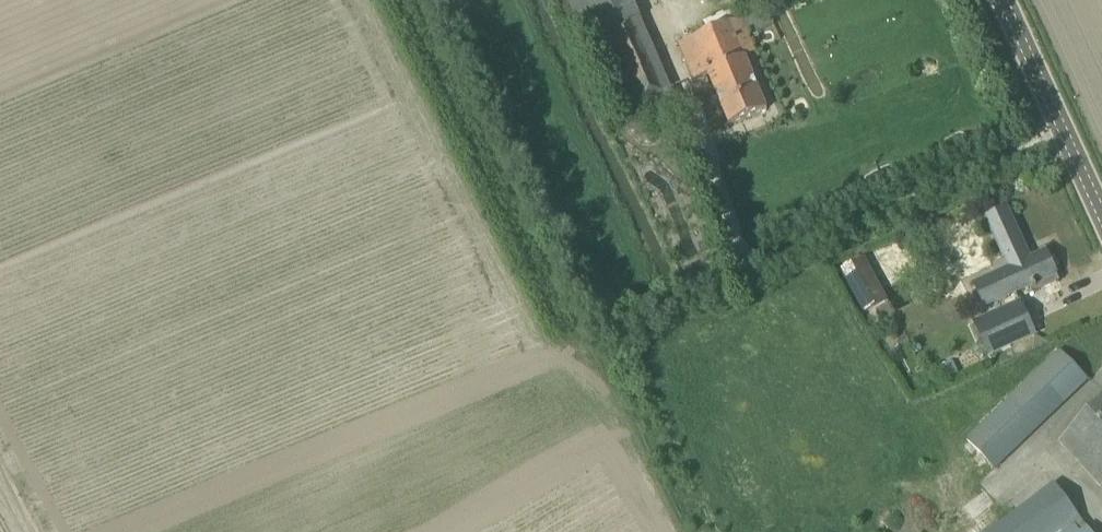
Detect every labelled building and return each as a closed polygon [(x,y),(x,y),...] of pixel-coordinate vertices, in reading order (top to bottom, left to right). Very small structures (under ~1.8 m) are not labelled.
[(635,107),(669,92),(648,43),(652,40),(642,16),(631,21),(622,0),(590,0),(635,107)] [(692,79),(709,73),(730,125),(767,110),(731,22),(693,38),(698,49),(684,55),(692,79)] [(978,283),(988,305),(1057,274),(1047,252),(1031,259),(1007,208),(987,218),(1010,269),(978,283)] [(841,270),(850,287),(874,274),(864,257),(841,270)] [(1021,301),(972,323),(988,357),(1037,335),(1021,301)] [(1061,350),(967,439),(995,468),(1089,380),(1061,350)] [(954,361),(938,368),(943,380),(959,373),(954,361)] [(1101,486),(1101,399),(1058,440),(1101,486)] [(1055,483),(991,531),(1091,531),(1055,483)]
